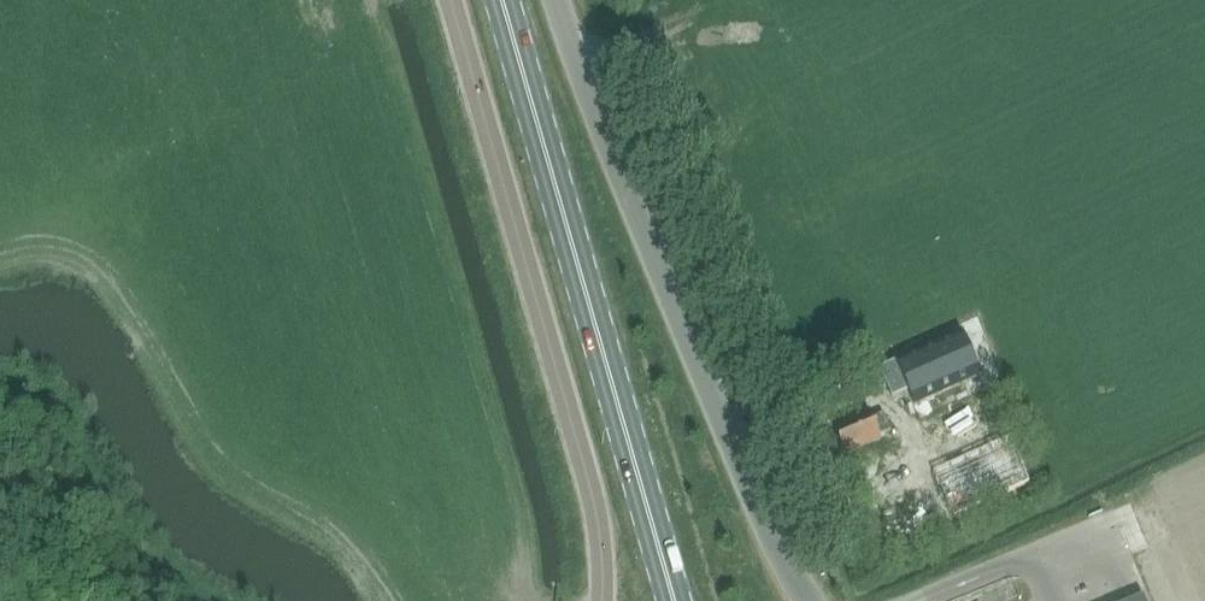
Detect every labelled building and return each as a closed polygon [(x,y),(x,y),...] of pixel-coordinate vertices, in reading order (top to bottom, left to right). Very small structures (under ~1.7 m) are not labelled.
[(895,361),(879,367),(892,396),(907,389),(915,406),(981,377),(961,331),(895,361)] [(846,455),(882,440),(880,436),(891,431),(883,413),(872,418),(869,411),(834,426),(846,455)]
